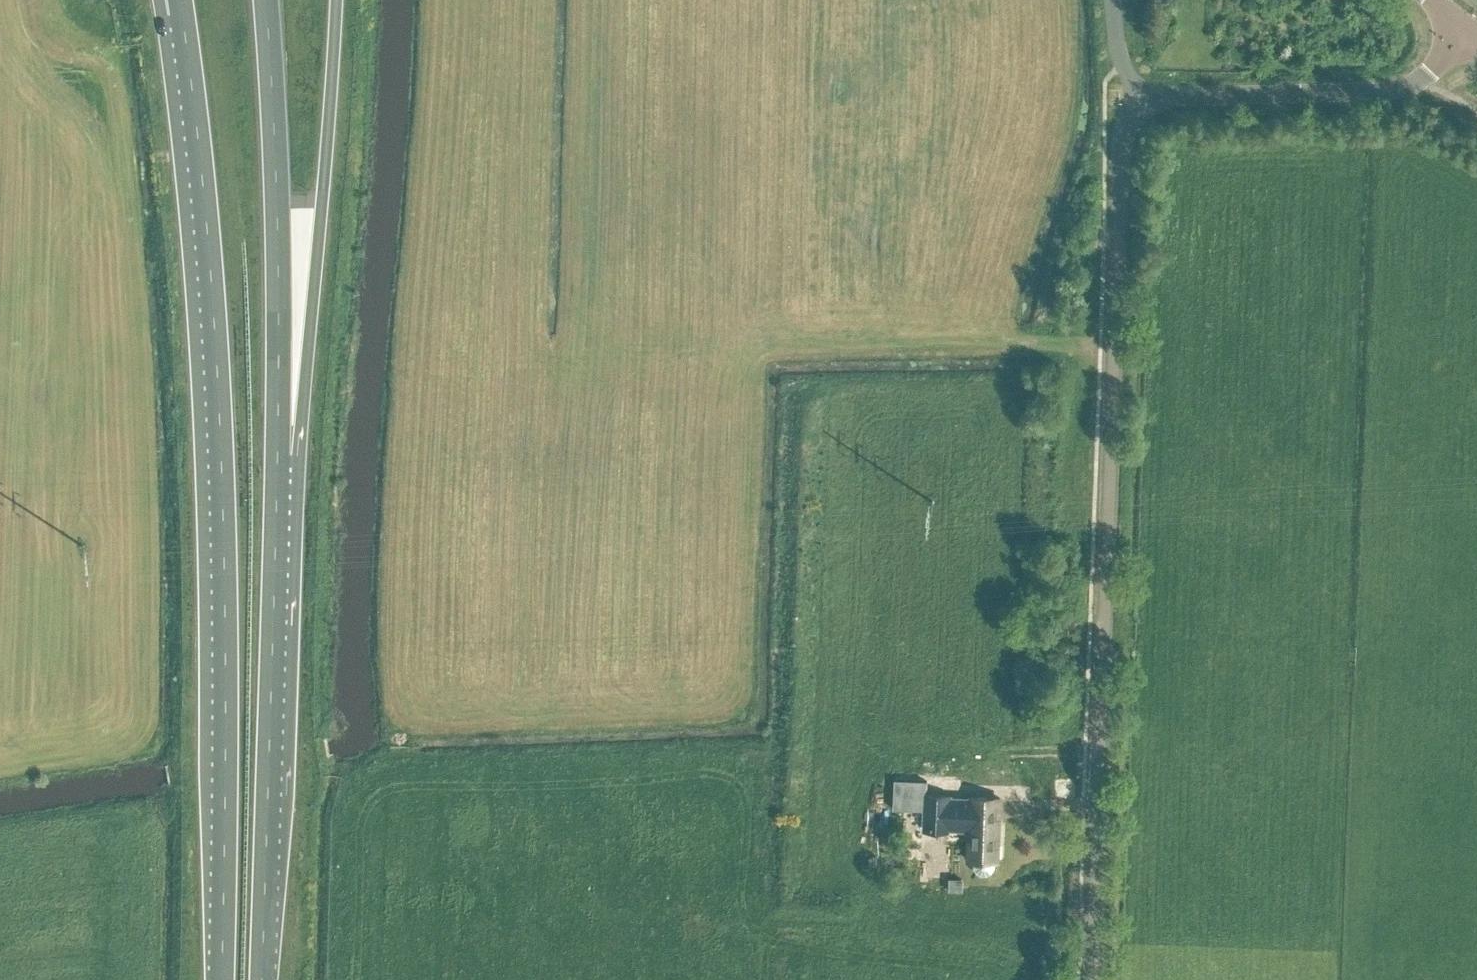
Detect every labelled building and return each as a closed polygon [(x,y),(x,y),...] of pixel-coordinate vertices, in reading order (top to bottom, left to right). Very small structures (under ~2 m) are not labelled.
[(925,796),(925,792),(927,792),(928,780),(895,778),(893,807),(902,807),(902,795),(925,796)] [(925,792),(924,829),(949,830),(949,828),(969,828),(968,857),(972,858),(972,864),(975,869),(980,872),(985,872),(990,870),(994,865),(995,859),(999,859),(1000,818),(1001,795),(971,794),(971,796),(951,796),(951,792),(925,792)] [(963,889),(963,877),(949,877),(949,889),(963,889)]
